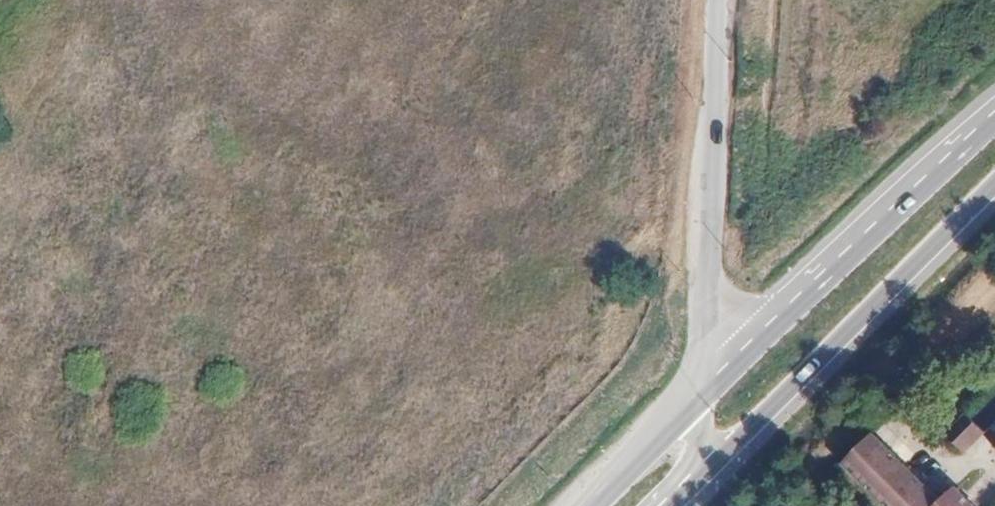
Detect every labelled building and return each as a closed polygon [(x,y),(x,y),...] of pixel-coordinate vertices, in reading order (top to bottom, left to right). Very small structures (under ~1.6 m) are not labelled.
[(964,412),(945,431),(964,451),(983,432),(964,412)] [(951,485),(937,499),(870,431),(842,459),(888,505),(972,505),(951,485)]
